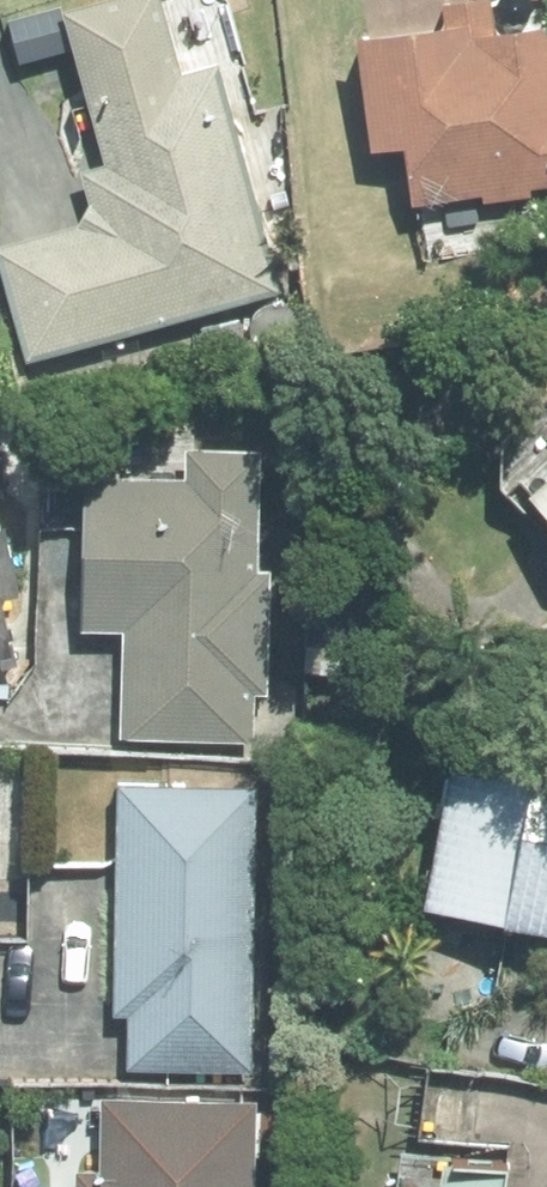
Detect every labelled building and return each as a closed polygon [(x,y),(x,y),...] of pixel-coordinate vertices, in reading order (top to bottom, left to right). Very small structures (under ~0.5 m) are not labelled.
[(98,144),(70,152),(79,184),(73,209),(0,230),(0,278),(23,357),(277,282),(206,41),(176,49),(161,0),(57,0),(98,144)] [(349,3),(360,122),(397,119),(403,183),(476,177),(476,188),(524,183),(523,173),(546,171),(546,6),(545,6),(544,0),(382,0),(349,3)] [(74,613),(116,614),(114,727),(251,731),(253,682),(263,682),(265,561),(251,561),(254,434),(179,432),(178,459),(79,457),(74,613)] [(519,463),(546,493),(546,438),(519,463)] [(448,724),(418,876),(546,903),(546,744),(448,724)] [(124,998),(123,1062),(246,1064),(251,767),(110,764),(106,998),(124,998)] [(268,921),(293,922),(293,888),(268,888),(268,921)] [(68,1186),(250,1186),(251,1086),(96,1083),(94,1157),(69,1157),(68,1186)] [(499,1135),(433,1126),(430,1162),(378,1155),(374,1186),(492,1186),(499,1135)]
